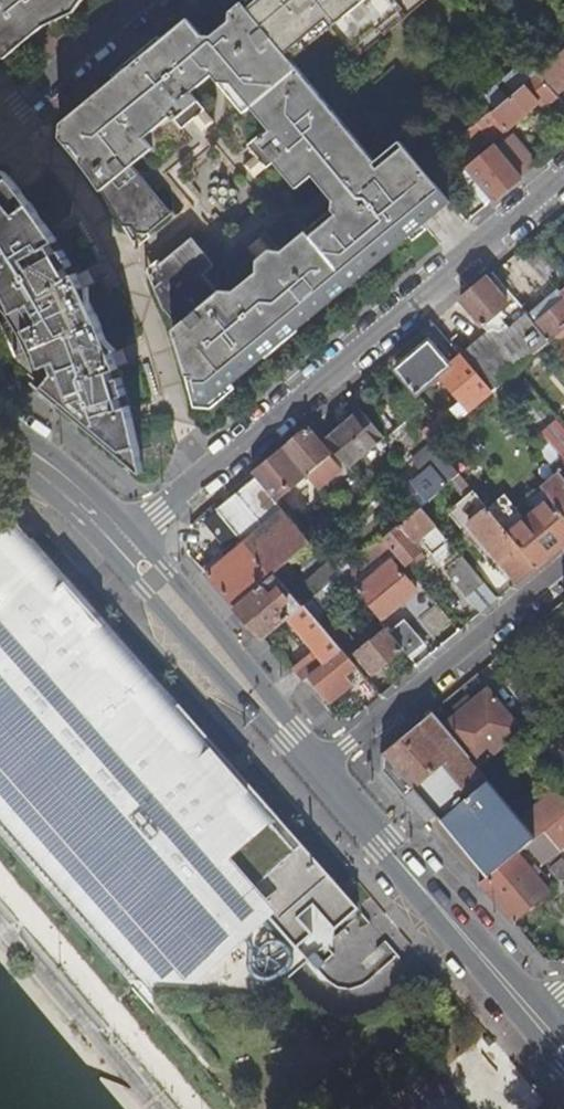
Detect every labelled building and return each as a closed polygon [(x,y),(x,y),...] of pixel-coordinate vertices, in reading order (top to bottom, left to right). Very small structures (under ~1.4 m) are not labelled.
[(76,12),(84,0),(0,0),(0,54),(1,53),(6,58),(33,36),(29,31),(40,21),(44,27),(46,26),(76,12)] [(328,0),(246,0),(244,2),(292,60),(333,26),(359,57),(368,49),(328,0)] [(405,0),(328,0),(368,49),(415,11),(405,0)] [(415,11),(423,4),(428,0),(405,0),(415,11)] [(375,264),(451,201),(423,168),(405,147),(381,167),(377,162),(373,158),(292,60),(244,2),(232,12),(231,20),(213,36),(204,35),(190,18),(187,20),(181,26),(136,63),(85,105),(63,124),(61,135),(68,144),(73,145),(82,154),(82,162),(109,202),(117,214),(124,226),(134,227),(138,233),(149,233),(172,213),(133,165),(154,148),(145,138),(171,116),(183,129),(205,111),(192,93),(214,75),(245,113),(253,107),(272,130),(265,136),(263,133),(249,146),(267,169),(276,162),(298,188),(314,175),(335,200),(333,210),(283,252),(271,249),(258,261),(258,272),(234,291),(221,290),(219,292),(206,275),(213,268),(214,264),(193,238),(162,263),(160,266),(158,275),(162,282),(156,288),(164,307),(179,326),(174,331),(188,376),(194,376),(201,400),(211,400),(254,364),(252,361),(298,322),(301,325),(351,284),(348,281),(372,260),(375,264)] [(33,36),(44,27),(40,21),(29,31),(33,36)] [(552,89),(563,78),(563,51),(538,72),(552,89)] [(544,107),(557,96),(552,89),(538,72),(527,60),(513,72),(525,86),(507,102),(494,88),(485,96),(495,108),(479,121),(491,137),(495,140),(503,133),(539,103),(544,107)] [(484,147),(494,140),(491,137),(479,121),(470,129),(484,147)] [(514,135),(500,147),(524,176),(538,164),(514,135)] [(401,142),(377,162),(381,167),(405,147),(401,142)] [(496,199),(524,176),(500,147),(498,145),(471,168),(496,199)] [(10,175),(6,171),(2,174),(26,204),(31,201),(10,175)] [(66,407),(102,437),(120,452),(139,447),(137,433),(130,406),(122,408),(120,397),(127,394),(122,377),(114,380),(111,372),(119,369),(119,368),(113,353),(109,342),(104,340),(101,332),(103,327),(98,314),(92,312),(88,305),(91,299),(86,289),(78,274),(77,273),(69,277),(65,270),(73,265),(63,250),(55,254),(51,246),(58,241),(46,222),(41,224),(37,218),(40,213),(31,201),(26,204),(2,174),(0,175),(0,288),(3,293),(17,318),(38,364),(44,379),(39,384),(66,407)] [(46,222),(40,213),(37,218),(41,224),(46,222)] [(134,227),(124,226),(138,249),(152,237),(149,233),(138,233),(134,227)] [(148,270),(156,288),(162,282),(158,275),(160,266),(162,263),(159,260),(148,270)] [(78,274),(86,289),(95,284),(88,269),(78,274)] [(472,290),(460,300),(482,325),(507,304),(486,278),(472,290)] [(529,317),(549,341),(563,329),(563,288),(529,317)] [(461,356),(491,392),(518,370),(537,354),(550,343),(549,341),(529,317),(504,339),(492,330),(461,356)] [(452,357),(462,348),(442,327),(433,336),(452,357)] [(563,359),(563,332),(550,343),(563,359)] [(460,419),(491,392),(461,356),(449,367),(429,342),(395,370),(416,395),(439,376),(461,402),(451,409),(460,419)] [(113,353),(119,368),(128,364),(122,348),(113,353)] [(357,397),(352,390),(347,394),(353,401),(357,397)] [(382,435),(360,409),(324,440),(345,465),(382,435)] [(413,458),(426,447),(405,422),(385,439),(406,464),(413,458)] [(341,470),(306,429),(298,435),(282,448),(306,476),(318,490),(341,470)] [(460,474),(432,442),(426,447),(413,458),(425,472),(432,466),(447,485),(460,474)] [(139,447),(120,452),(144,472),(139,447)] [(306,476),(282,448),(270,458),(252,473),(255,478),(275,501),(306,476)] [(558,473),(541,487),(550,499),(563,516),(563,468),(558,473)] [(311,544),(275,501),(255,478),(228,501),(217,510),(250,549),(233,564),(228,559),(208,576),(235,607),(275,574),(286,565),(292,560),(311,544)] [(489,510),(473,490),(463,499),(477,516),(468,524),(518,583),(537,567),(489,510)] [(489,510),(537,567),(555,552),(563,544),(563,516),(550,499),(524,521),(505,498),(489,510)] [(341,507),(336,511),(340,515),(345,511),(341,507)] [(458,550),(422,507),(382,539),(392,551),(405,566),(419,554),(413,547),(421,541),(440,564),(458,550)] [(32,539),(17,522),(14,525),(3,550),(0,553),(0,567),(32,539)] [(358,908),(32,539),(0,567),(0,823),(131,974),(196,974),(263,913),(296,948),(313,934),(299,918),(324,895),(332,905),(322,914),(335,929),(358,908)] [(392,551),(382,539),(373,548),(379,555),(382,559),(392,551)] [(379,555),(373,548),(340,575),(346,582),(379,555)] [(458,550),(440,564),(446,572),(464,557),(458,550)] [(485,583),(464,557),(446,572),(468,598),(485,583)] [(295,564),(292,560),(286,565),(289,569),(295,564)] [(418,590),(393,561),(358,590),(383,620),(418,590)] [(304,606),(275,574),(235,607),(252,626),(264,639),(289,618),(304,606)] [(340,575),(305,605),(317,619),(344,597),(356,611),(364,604),(346,582),(340,575)] [(485,583),(468,598),(481,614),(499,599),(485,583)] [(305,605),(304,606),(289,618),(317,652),(294,672),(298,676),(337,642),(326,630),(317,619),(305,605)] [(337,620),(326,630),(337,642),(342,649),(353,640),(337,620)] [(403,650),(411,660),(425,648),(404,623),(390,634),(403,650)] [(390,634),(386,629),(356,654),(373,675),(403,650),(390,634)] [(337,642),(298,676),(303,682),(309,677),(342,649),(337,642)] [(342,649),(309,677),(330,702),(354,682),(349,677),(359,669),(354,662),(342,649)] [(377,693),(372,688),(367,692),(372,698),(377,693)] [(443,726),(478,768),(523,730),(488,688),(443,726)] [(432,712),(405,734),(382,754),(382,772),(402,796),(427,825),(447,809),(449,813),(489,780),(478,768),(443,726),(432,712)] [(448,762),(432,776),(458,803),(473,791),(448,762)] [(442,822),(488,879),(518,854),(527,847),(537,838),(520,819),(491,783),(442,822)] [(520,819),(537,838),(545,832),(563,816),(563,801),(555,790),(543,800),(537,793),(526,802),(532,809),(520,819)] [(545,832),(561,851),(563,848),(563,816),(545,832)] [(537,838),(527,847),(543,865),(558,853),(561,851),(545,832),(537,838)] [(488,879),(480,886),(508,919),(511,922),(549,891),(518,854),(488,879)] [(562,858),(549,868),(558,880),(563,880),(563,860),(562,858)]
